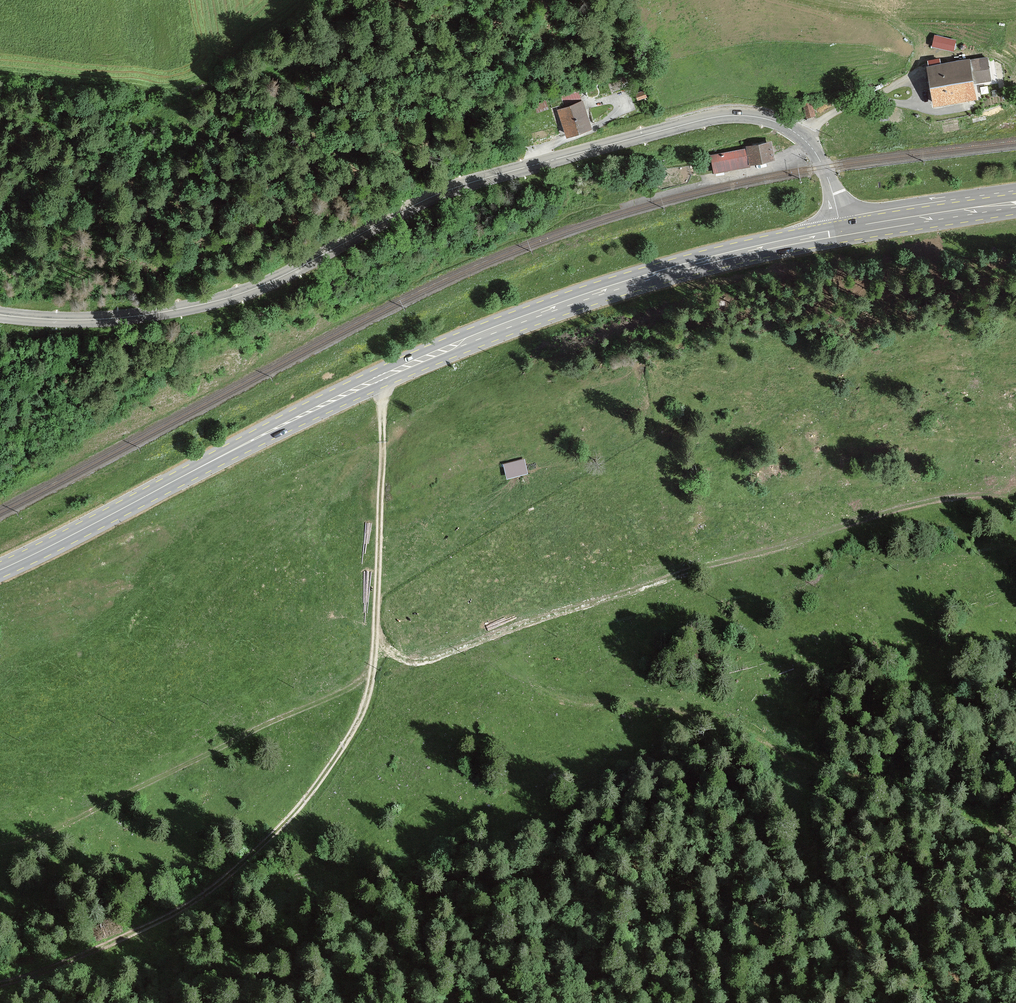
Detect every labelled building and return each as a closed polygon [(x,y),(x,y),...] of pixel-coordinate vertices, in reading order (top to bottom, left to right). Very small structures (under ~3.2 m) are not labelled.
[(956,40),(935,35),(933,47),(954,52),(956,40)] [(969,62),(929,68),(932,86),(928,87),(929,89),(929,91),(932,91),(934,103),(975,96),(972,81),(990,78),(987,57),(969,60),(969,62)] [(561,97),(550,101),(552,108),(563,104),(561,97)] [(545,101),(536,105),(538,111),(547,108),(545,101)] [(583,106),(581,102),(559,110),(568,134),(589,126),(583,106)] [(811,102),(804,104),(807,117),(814,115),(811,102)] [(535,148),(531,135),(523,137),(526,150),(535,148)] [(747,150),(712,156),(714,166),(749,160),(756,159),(756,162),(767,160),(767,156),(769,156),(773,155),(771,144),(765,145),(764,143),(753,145),(753,147),(747,148),(747,150)] [(523,460),(506,465),(508,474),(525,470),(523,460)]
